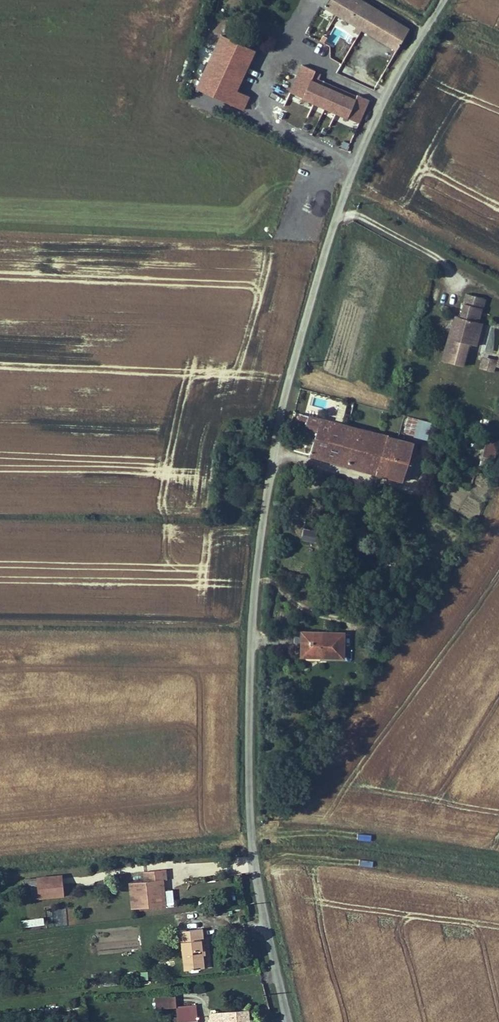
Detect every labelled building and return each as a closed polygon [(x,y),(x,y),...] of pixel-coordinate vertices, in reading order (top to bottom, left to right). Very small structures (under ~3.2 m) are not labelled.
[(411,26),(368,0),(326,0),(323,4),(397,49),(411,26)] [(256,48),(222,32),(196,86),(245,109),(251,95),(237,88),(256,48)] [(290,90),(305,96),(313,78),(316,71),(317,69),(302,62),(290,90)] [(316,71),(313,78),(319,80),(322,73),(316,71)] [(305,96),(349,115),(357,97),(319,80),(313,78),(305,96)] [(357,97),(349,115),(361,120),(370,98),(359,93),(357,97)] [(454,314),(443,356),(465,362),(470,342),(477,344),(484,322),(479,321),(486,298),(467,292),(460,315),(454,314)] [(484,356),(481,367),(494,371),(496,365),(498,366),(498,355),(498,360),(484,356)] [(404,480),(415,442),(310,412),(306,426),(318,429),(311,453),(404,480)] [(428,438),(431,421),(406,416),(403,433),(428,438)] [(488,439),(484,455),(498,458),(498,453),(498,441),(488,439)] [(479,508),(481,497),(469,495),(467,507),(479,508)] [(307,517),(301,538),(316,542),(321,521),(307,517)] [(345,631),(302,630),(302,656),(345,657),(345,631)] [(162,905),(161,889),(165,888),(165,880),(168,880),(167,867),(145,869),(146,878),(131,879),(133,907),(162,905)] [(37,876),(39,897),(65,895),(63,874),(37,876)] [(61,907),(49,907),(49,925),(61,925),(61,907)] [(21,928),(45,924),(44,916),(20,920),(21,928)] [(204,967),(203,952),(206,951),(204,927),(182,929),(186,968),(204,967)] [(141,980),(149,979),(148,970),(140,970),(141,980)] [(176,990),(155,991),(156,1007),(177,1006),(177,1005),(176,990)] [(197,1004),(177,1005),(177,1006),(178,1021),(189,1020),(198,1019),(197,1004)] [(252,1009),(212,1011),(213,1021),(252,1021),(252,1009)]
